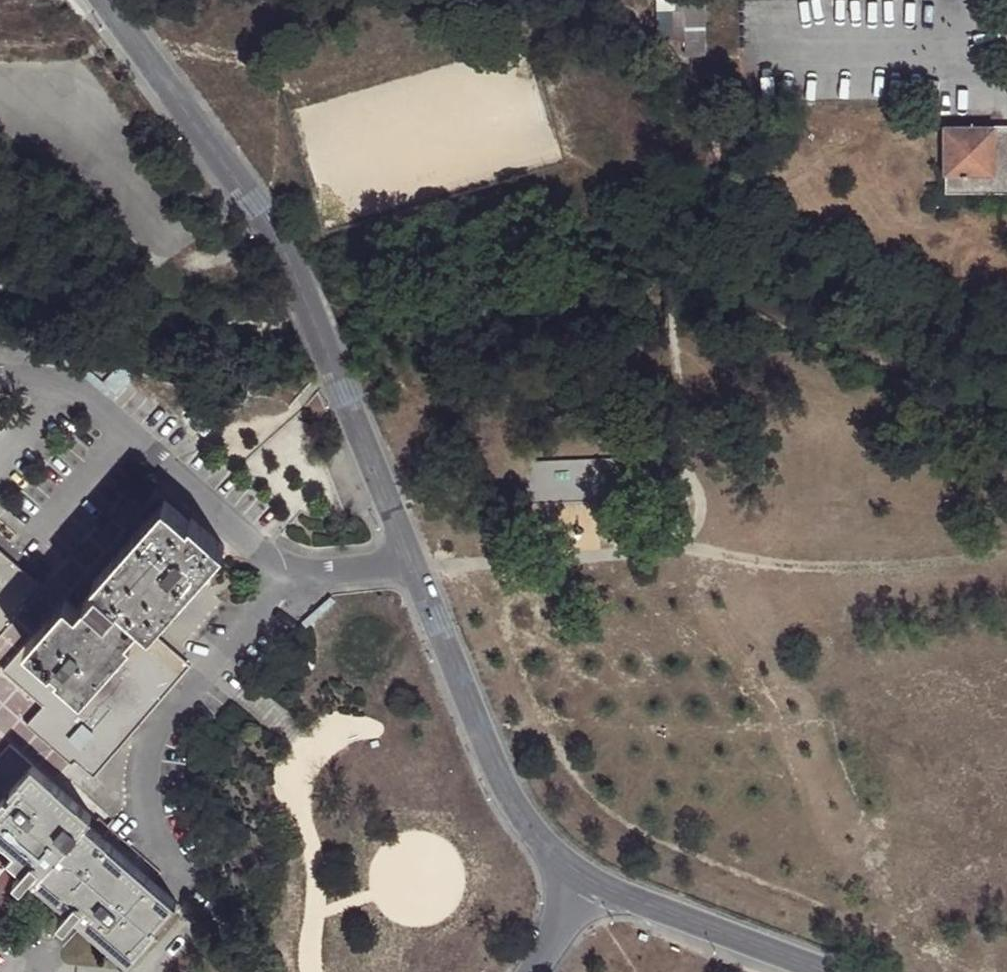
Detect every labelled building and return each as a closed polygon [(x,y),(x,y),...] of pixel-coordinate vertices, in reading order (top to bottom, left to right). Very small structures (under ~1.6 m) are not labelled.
[(681,41),(681,0),(671,0),(671,42),(681,41)] [(681,41),(681,56),(701,56),(701,0),(681,0),(681,41)] [(992,126),(942,126),(941,174),(944,174),(944,192),(1006,192),(1006,145),(992,145),(992,126)] [(992,126),(992,145),(1006,145),(1006,126),(992,126)] [(608,479),(611,467),(575,459),(572,471),(608,479)] [(46,622),(27,644),(82,694),(131,639),(127,634),(140,620),(150,629),(224,547),(192,518),(189,521),(166,500),(94,579),(97,584),(77,608),(66,599),(46,622)] [(27,605),(23,602),(40,583),(0,548),(0,635),(27,605)] [(82,694),(27,644),(5,669),(46,705),(28,724),(72,762),(75,759),(94,776),(191,666),(150,629),(140,620),(127,634),(131,639),(82,694)] [(33,763),(11,744),(0,756),(0,801),(33,763)] [(158,929),(155,927),(176,902),(132,863),(85,822),(91,815),(33,763),(0,801),(0,835),(4,839),(28,860),(33,855),(46,867),(37,878),(68,906),(74,912),(128,959),(158,929)] [(37,878),(46,867),(33,855),(28,860),(4,839),(0,843),(0,918),(37,878)]
